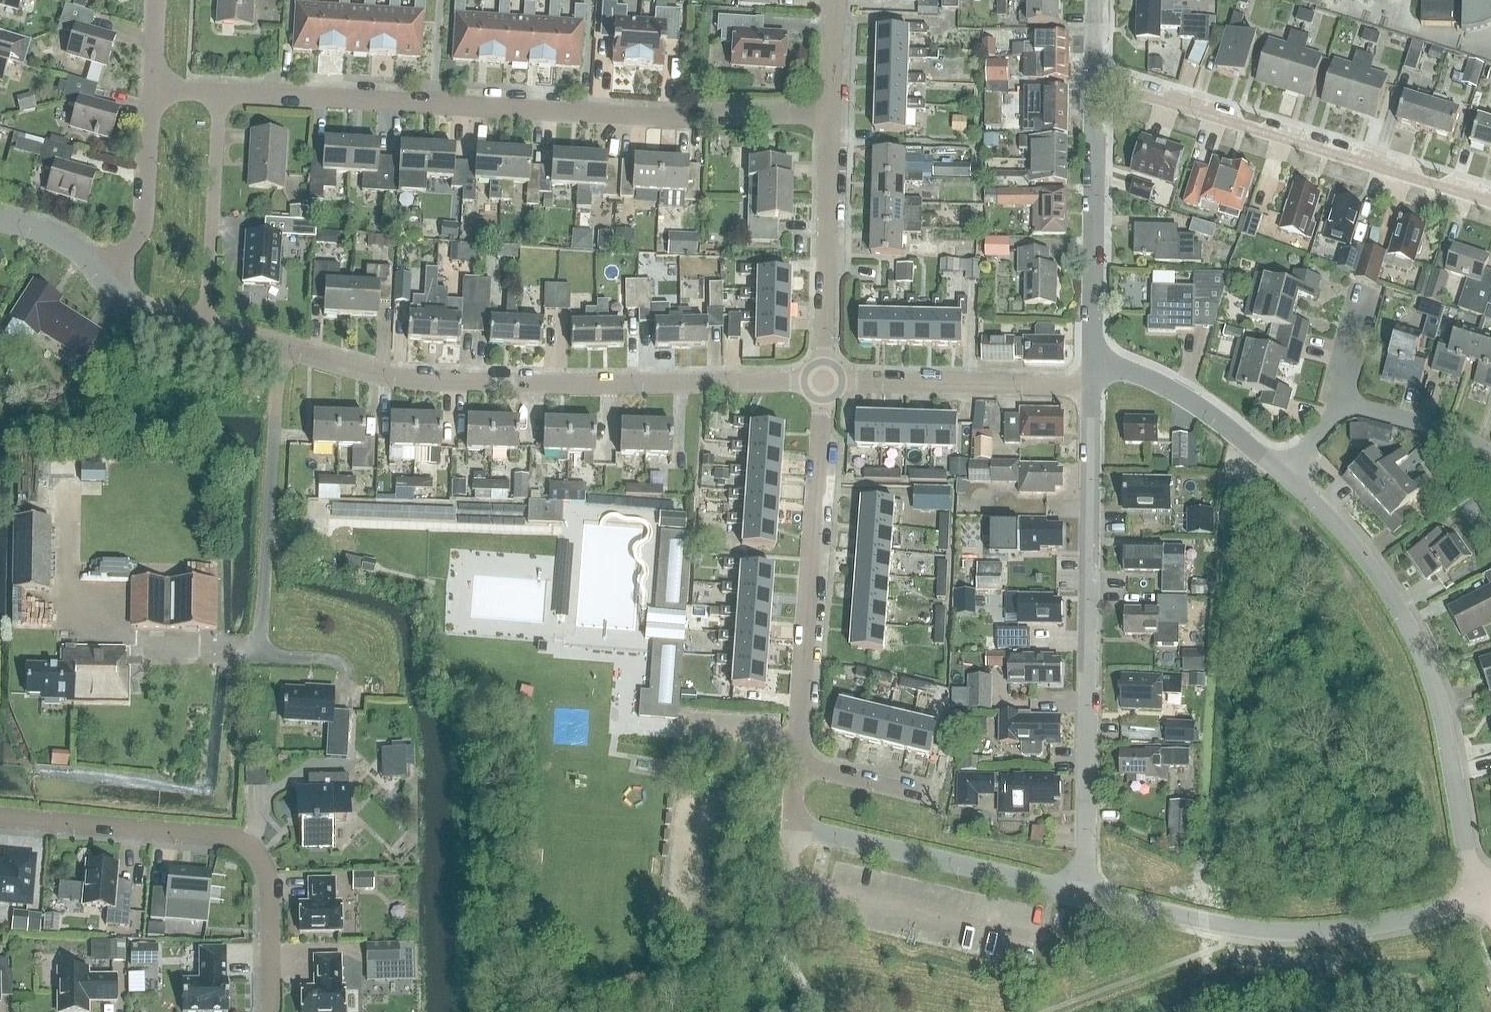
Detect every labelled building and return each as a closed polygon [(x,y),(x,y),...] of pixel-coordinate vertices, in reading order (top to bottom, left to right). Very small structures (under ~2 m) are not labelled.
[(17,11),(20,0),(0,0),(0,6),(17,11)] [(214,23),(250,24),(251,0),(215,0),(214,23)] [(318,52),(321,5),(304,4),(304,0),(294,0),(293,5),(295,5),(292,50),(317,51),(317,52),(318,52)] [(321,5),(318,52),(344,53),(346,53),(349,7),(349,0),(338,0),(338,6),(321,5)] [(371,55),(374,9),(374,0),(363,0),(363,8),(349,7),(346,53),(368,54),(368,55),(371,55)] [(374,9),(371,55),(394,57),(394,56),(396,56),(399,10),(400,0),(389,0),(388,10),(374,9)] [(396,56),(419,58),(422,13),(424,13),(425,0),(414,0),(413,11),(399,10),(396,56)] [(478,62),(480,16),(464,15),(465,0),(454,0),(453,15),(454,15),(452,60),(477,61),(477,62),(478,62)] [(497,17),(480,16),(478,62),(503,63),(505,63),(508,17),(509,1),(498,0),(497,17)] [(533,19),(530,65),(553,67),(554,66),(555,66),(558,21),(560,0),(549,0),(547,20),(533,19)] [(938,0),(923,0),(923,2),(918,2),(917,15),(937,16),(938,0)] [(941,10),(958,10),(958,0),(942,0),(941,10)] [(996,16),(1006,17),(1006,0),(997,0),(996,16)] [(1059,0),(1027,0),(1027,13),(1019,13),(1019,24),(1059,25),(1059,0)] [(1137,15),(1160,15),(1161,13),(1173,13),(1173,3),(1181,3),(1181,0),(1137,0),(1137,15)] [(1421,27),(1457,28),(1457,33),(1472,33),(1486,30),(1490,28),(1490,0),(1422,0),(1421,27)] [(622,65),(636,66),(639,20),(625,19),(626,7),(616,6),(616,2),(601,1),(599,33),(613,34),(613,41),(612,41),(611,45),(613,45),(612,64),(622,64),(622,65)] [(527,65),(530,65),(533,19),(534,3),(523,2),(522,18),(508,17),(505,63),(527,64),(527,65)] [(105,67),(115,35),(89,28),(93,13),(64,4),(57,29),(71,34),(64,55),(105,67)] [(558,21),(555,66),(579,68),(582,23),(583,24),(584,6),(574,5),(573,21),(558,21)] [(653,21),(639,20),(636,66),(651,67),(651,66),(661,67),(662,48),(663,48),(664,44),(662,44),(663,37),(677,38),(679,10),(654,9),(653,21)] [(1307,12),(1299,10),(1296,21),(1303,23),(1307,12)] [(1315,14),(1307,12),(1303,23),(1311,25),(1315,14)] [(1172,16),(1173,13),(1161,13),(1160,15),(1137,15),(1136,42),(1160,42),(1160,28),(1180,29),(1180,38),(1194,39),(1194,43),(1209,44),(1210,17),(1172,16)] [(754,18),(716,16),(715,31),(719,31),(719,41),(731,42),(730,66),(731,66),(731,64),(782,68),(784,33),(783,33),(783,35),(753,33),(754,18)] [(877,28),(876,50),(908,51),(909,35),(927,36),(927,26),(907,25),(907,29),(877,28)] [(1255,37),(1228,28),(1215,69),(1243,77),(1255,37)] [(1372,32),(1365,30),(1362,41),(1369,43),(1372,32)] [(995,31),(983,31),(983,57),(995,57),(995,31)] [(1282,90),(1300,34),(1290,31),(1286,45),(1269,39),(1256,82),(1282,90)] [(0,33),(0,83),(2,83),(8,62),(23,66),(30,40),(0,32),(0,33)] [(1380,34),(1372,32),(1369,43),(1377,45),(1380,34)] [(1309,37),(1300,34),(1282,90),(1309,98),(1323,56),(1304,50),(1309,37)] [(1024,44),(1024,57),(1068,58),(1068,37),(1035,36),(1035,44),(1024,44)] [(1423,45),(1412,42),(1404,68),(1415,72),(1423,45)] [(1444,50),(1431,47),(1428,58),(1441,61),(1444,50)] [(939,52),(908,51),(876,50),(876,75),(907,76),(908,60),(938,61),(939,52)] [(1335,59),(1321,101),(1348,110),(1365,55),(1356,52),(1352,64),(1335,59)] [(1365,55),(1348,110),(1375,118),(1388,76),(1370,70),(1374,58),(1365,55)] [(1068,80),(1068,58),(1024,57),(1024,79),(1068,80)] [(1160,72),(1162,60),(1151,59),(1149,70),(1160,72)] [(1483,63),(1468,59),(1461,84),(1476,88),(1483,63)] [(986,82),(1008,83),(1008,62),(986,62),(986,82)] [(876,75),(875,100),(906,101),(907,86),(925,86),(925,76),(907,76),(876,75)] [(110,139),(118,108),(92,100),(97,85),(67,76),(60,102),(75,106),(69,128),(110,139)] [(1008,95),(1008,83),(986,82),(986,109),(1001,110),(1001,95),(1008,95)] [(1022,133),(1067,133),(1067,90),(1023,90),(1022,133)] [(1397,121),(1425,129),(1435,96),(1419,91),(1416,98),(1405,95),(1397,121)] [(1450,100),(1435,96),(1425,129),(1452,138),(1460,111),(1448,108),(1450,100)] [(924,102),(906,101),(875,100),(874,131),(905,132),(906,111),(924,111),(924,102)] [(1001,127),(1001,110),(986,109),(986,128),(1001,127)] [(1490,150),(1490,119),(1490,120),(1479,117),(1470,144),(1490,150)] [(282,190),(285,134),(250,132),(247,189),(282,190)] [(983,134),(983,149),(998,149),(998,135),(983,134)] [(1132,171),(1173,184),(1174,183),(1177,181),(1178,177),(1177,173),(1183,151),(1142,138),(1132,171)] [(335,172),(348,173),(350,141),(323,139),(322,154),(310,153),(307,200),(322,201),(323,189),(334,189),(335,172)] [(1029,149),(1029,160),(1067,161),(1067,139),(1020,139),(1020,149),(1029,149)] [(73,149),(45,141),(44,146),(35,143),(33,150),(42,153),(38,166),(51,170),(46,188),(69,195),(68,199),(85,204),(95,171),(69,164),(73,149)] [(377,142),(350,141),(348,173),(362,174),(361,191),(386,192),(387,184),(386,184),(387,157),(376,156),(377,142)] [(398,158),(387,157),(386,184),(387,184),(386,192),(423,194),(426,145),(399,144),(398,158)] [(461,201),(464,162),(453,161),(453,147),(426,145),(423,194),(424,194),(425,178),(450,179),(449,187),(462,188),(461,201)] [(475,162),(464,162),(461,201),(474,202),(475,180),(489,181),(488,200),(499,201),(502,149),(476,148),(475,162)] [(903,179),(903,174),(904,158),(922,158),(922,149),(904,148),(904,152),(874,152),(873,178),(903,179)] [(529,151),(502,149),(499,201),(511,201),(512,183),(526,183),(525,205),(537,206),(539,166),(529,165),(529,151)] [(574,207),(575,207),(579,154),(551,152),(550,166),(539,166),(537,206),(538,193),(550,193),(550,185),(576,186),(574,207)] [(617,161),(605,160),(606,155),(579,154),(575,207),(589,208),(590,194),(588,194),(588,187),(602,188),(601,197),(615,198),(617,161)] [(632,191),(658,193),(660,159),(633,157),(632,162),(621,161),(618,197),(632,198),(632,191)] [(791,177),(789,177),(790,159),(746,158),(746,177),(747,177),(747,197),(791,198),(791,177)] [(687,160),(660,159),(658,193),(683,194),(683,201),(697,202),(699,166),(686,165),(687,160)] [(1067,184),(1067,161),(1029,160),(1029,174),(986,173),(986,188),(1028,188),(1028,184),(1067,184)] [(1241,212),(1253,173),(1213,160),(1210,170),(1194,165),(1182,203),(1237,221),(1240,212),(1241,212)] [(971,165),(933,164),(933,177),(970,179),(971,165)] [(873,178),(872,203),(903,204),(903,199),(903,183),(921,183),(921,174),(903,174),(903,179),(873,178)] [(1154,186),(1134,180),(1129,196),(1149,202),(1154,186)] [(1311,223),(1321,194),(1294,186),(1289,203),(1287,202),(1283,214),(1285,215),(1284,218),(1285,218),(1281,231),(1311,240),(1316,225),(1311,223)] [(1066,191),(1033,191),(984,190),(984,205),(997,205),(997,206),(1033,207),(1032,235),(1065,235),(1066,191)] [(790,219),(791,198),(747,197),(746,241),(776,242),(777,219),(790,219)] [(872,203),(872,229),(902,229),(902,224),(903,208),(921,209),(921,199),(903,199),(903,204),(872,203)] [(1355,225),(1361,207),(1336,199),(1323,239),(1348,247),(1352,234),(1355,233),(1357,227),(1355,225)] [(307,207),(289,206),(288,219),(306,220),(307,207)] [(1262,214),(1249,210),(1241,235),(1254,239),(1262,214)] [(980,211),(962,211),(962,227),(972,228),(972,230),(979,230),(980,211)] [(1399,220),(1389,254),(1363,246),(1363,248),(1355,273),(1353,279),(1376,286),(1382,266),(1407,273),(1411,270),(1416,254),(1419,254),(1421,248),(1419,245),(1424,228),(1413,224),(1415,219),(1402,216),(1401,221),(1399,220)] [(315,238),(315,221),(264,218),(263,234),(245,233),(242,283),(278,285),(280,236),(315,238)] [(1215,227),(1193,219),(1189,232),(1211,239),(1215,227)] [(384,222),(372,222),(372,234),(383,235),(384,222)] [(441,236),(457,237),(457,224),(441,223),(441,236)] [(920,225),(902,224),(902,229),(872,229),(871,255),(902,255),(902,233),(920,234),(920,225)] [(1200,263),(1201,245),(1193,245),(1194,236),(1176,236),(1177,226),(1134,225),(1133,254),(1154,255),(1154,262),(1200,263)] [(575,246),(595,248),(597,230),(577,228),(575,246)] [(634,230),(615,229),(614,249),(633,250),(634,230)] [(314,241),(325,242),(326,233),(315,232),(314,241)] [(612,232),(598,232),(597,249),(611,250),(612,232)] [(696,234),(667,233),(667,255),(696,256),(696,234)] [(383,238),(383,247),(396,248),(396,238),(383,238)] [(1009,239),(985,238),(984,257),(1008,258),(1009,239)] [(503,244),(503,260),(520,261),(521,245),(503,244)] [(1355,273),(1363,248),(1352,244),(1350,251),(1343,249),(1337,267),(1355,273)] [(450,245),(450,262),(463,263),(463,246),(450,245)] [(1486,305),(1490,289),(1490,271),(1485,270),(1490,257),(1453,245),(1449,257),(1440,254),(1434,272),(1443,275),(1444,273),(1467,280),(1457,309),(1484,318),(1488,305),(1486,305)] [(1057,305),(1057,267),(1048,267),(1049,251),(1017,251),(1017,275),(1024,275),(1023,305),(1057,305)] [(953,259),(939,259),(939,273),(953,273),(953,259)] [(979,261),(965,261),(965,281),(979,281),(979,261)] [(323,314),(350,315),(351,283),(338,282),(339,265),(312,263),(311,298),(323,299),(323,314)] [(899,264),(895,264),(895,284),(912,284),(912,279),(912,264),(899,264)] [(364,283),(351,283),(350,315),(377,317),(378,302),(390,303),(392,267),(365,266),(364,283)] [(755,276),(755,290),(788,291),(788,270),(758,269),(758,266),(739,266),(739,276),(755,276)] [(1434,269),(1424,266),(1414,295),(1424,298),(1434,269)] [(1256,275),(1251,296),(1294,308),(1297,296),(1314,300),(1319,279),(1295,272),(1292,284),(1256,275)] [(1448,277),(1433,272),(1424,300),(1440,305),(1448,277)] [(1177,330),(1193,330),(1194,304),(1219,305),(1228,274),(1193,273),(1193,288),(1152,287),(1152,318),(1148,319),(1148,333),(1175,333),(1177,330)] [(410,275),(394,274),(392,303),(409,303),(410,275)] [(460,325),(473,326),(476,278),(462,277),(460,301),(446,300),(447,289),(435,288),(435,293),(432,340),(459,342),(460,325)] [(488,344),(514,346),(516,294),(506,293),(505,314),(504,318),(490,317),(490,306),(488,306),(490,279),(476,278),(473,326),(489,327),(488,344)] [(637,309),(636,280),(624,280),(624,310),(637,309)] [(650,280),(636,280),(637,309),(637,323),(653,323),(653,346),(680,346),(679,309),(669,309),(668,304),(650,304),(650,280)] [(12,319),(9,317),(0,331),(0,332),(29,350),(38,336),(36,334),(39,330),(82,358),(99,333),(55,305),(59,299),(35,283),(12,319)] [(690,308),(679,309),(680,346),(706,346),(706,329),(721,329),(721,283),(708,283),(708,309),(706,309),(706,320),(690,320),(690,308)] [(543,310),(556,310),(556,284),(543,284),(543,310)] [(556,284),(556,310),(569,310),(569,284),(556,284)] [(755,300),(755,314),(787,315),(788,291),(755,290),(738,290),(738,299),(755,300)] [(406,339),(432,340),(435,293),(424,292),(423,310),(422,310),(422,315),(408,314),(406,339)] [(516,294),(514,346),(540,347),(542,320),(527,319),(527,315),(515,314),(516,294)] [(1291,320),(1294,308),(1251,296),(1245,318),(1272,325),(1269,337),(1302,346),(1308,324),(1291,320)] [(891,314),(891,297),(881,297),(881,314),(860,313),(859,345),(890,346),(891,314)] [(906,315),(891,314),(890,346),(915,346),(916,315),(916,297),(906,297),(906,315)] [(931,315),(916,315),(915,346),(940,347),(941,315),(942,298),(932,298),(931,315)] [(957,316),(941,315),(940,347),(961,347),(962,318),(967,318),(968,298),(958,298),(957,316)] [(606,322),(606,311),(606,300),(595,300),(595,309),(596,348),(622,348),(622,322),(606,322)] [(1444,308),(1421,301),(1417,314),(1428,317),(1424,328),(1437,332),(1444,308)] [(596,348),(595,309),(585,309),(585,322),(569,322),(570,349),(596,348)] [(787,315),(755,314),(727,314),(726,339),(739,339),(740,324),(755,324),(754,344),(787,345),(787,315)] [(1486,320),(1477,317),(1473,330),(1481,333),(1486,320)] [(1015,340),(1015,339),(1015,338),(981,338),(981,363),(1014,363),(1014,359),(1023,359),(1023,363),(1064,364),(1064,339),(1054,339),(1054,329),(1052,326),(1037,326),(1034,330),(1034,339),(1023,339),(1023,340),(1015,340)] [(1244,332),(1225,327),(1222,336),(1242,340),(1244,332)] [(1466,360),(1472,362),(1481,334),(1456,327),(1450,347),(1439,344),(1431,370),(1460,379),(1466,360)] [(1394,380),(1418,387),(1427,360),(1416,356),(1422,337),(1397,328),(1388,357),(1395,360),(1393,366),(1386,364),(1381,379),(1393,382),(1394,380)] [(1481,334),(1472,362),(1479,364),(1473,383),(1490,389),(1490,337),(1481,334)] [(1240,342),(1235,363),(1277,375),(1280,363),(1296,367),(1302,346),(1269,337),(1266,349),(1240,342)] [(1274,387),(1277,375),(1235,363),(1229,385),(1264,394),(1261,407),(1285,413),(1290,391),(1274,387)] [(1063,435),(1063,411),(1020,410),(1020,415),(1004,415),(1004,444),(1020,444),(1020,438),(1054,439),(1054,435),(1063,435)] [(719,430),(721,415),(709,414),(707,429),(719,430)] [(312,446),(337,446),(338,415),(313,415),(312,446)] [(363,416),(338,415),(337,446),(352,447),(351,469),(370,470),(371,440),(362,440),(363,416)] [(412,453),(412,448),(413,416),(390,415),(389,447),(404,448),(404,453),(412,453)] [(441,417),(413,416),(412,448),(428,449),(428,455),(439,456),(439,449),(440,449),(441,417)] [(855,447),(880,448),(881,417),(856,416),(855,447)] [(907,418),(881,417),(880,448),(905,449),(907,418)] [(491,458),(491,451),(492,419),(467,418),(466,450),(484,451),(484,457),(491,458)] [(905,449),(931,450),(932,419),(907,418),(905,449)] [(1156,444),(1157,418),(1125,418),(1124,444),(1156,444)] [(517,419),(492,419),(491,451),(509,452),(509,459),(516,459),(517,419)] [(748,430),(747,445),(780,447),(782,426),(750,424),(751,420),(733,419),(732,429),(748,430)] [(957,420),(932,419),(931,450),(956,451),(957,420)] [(542,452),(568,453),(569,421),(543,420),(542,452)] [(594,422),(569,421),(568,453),(593,454),(594,422)] [(619,454),(645,455),(646,423),(620,422),(619,454)] [(671,424),(646,423),(645,455),(671,456),(671,424)] [(991,461),(991,431),(975,431),(975,461),(991,461)] [(1172,435),(1171,470),(1187,470),(1187,435),(1172,435)] [(747,454),(746,468),(778,471),(780,447),(747,445),(731,443),(730,453),(747,454)] [(1344,478),(1372,508),(1403,479),(1394,470),(1407,457),(1402,451),(1388,464),(1374,450),(1344,478)] [(969,462),(969,484),(990,484),(990,463),(969,462)] [(968,464),(950,463),(949,476),(968,477),(968,464)] [(1062,491),(1062,472),(1056,472),(1056,466),(1019,466),(1019,464),(990,463),(990,479),(1006,479),(1006,484),(1019,484),(1018,495),(1054,495),(1054,490),(1062,491)] [(102,466),(80,466),(81,481),(103,481),(102,466)] [(745,478),(744,492),(777,495),(778,471),(746,468),(729,467),(728,477),(745,478)] [(879,470),(864,470),(863,480),(879,480),(879,470)] [(900,471),(879,470),(879,480),(900,480),(900,471)] [(930,472),(910,471),(909,481),(930,481),(930,472)] [(946,472),(930,472),(930,481),(946,481),(946,472)] [(527,474),(513,474),(512,499),(526,499),(527,474)] [(1411,488),(1403,479),(1372,508),(1394,532),(1413,518),(1404,508),(1417,496),(1426,505),(1440,492),(1424,476),(1411,488)] [(318,486),(336,486),(336,477),(318,477),(318,486)] [(355,478),(336,477),(336,486),(354,487),(355,478)] [(1169,478),(1124,477),(1124,507),(1169,508),(1169,478)] [(966,478),(957,478),(956,494),(966,494),(966,478)] [(394,488),(413,489),(413,479),(395,479),(394,488)] [(431,480),(413,479),(413,489),(431,489),(431,480)] [(465,480),(451,479),(451,495),(465,496),(465,480)] [(472,490),(490,491),(490,482),(472,481),(472,490)] [(490,482),(490,491),(508,491),(508,482),(490,482)] [(548,500),(562,500),(563,483),(549,482),(548,500)] [(562,500),(562,502),(584,503),(584,493),(586,493),(586,483),(563,483),(562,500)] [(624,495),(643,495),(643,485),(625,484),(624,495)] [(662,486),(643,485),(643,495),(661,496),(662,486)] [(950,488),(914,487),(914,512),(950,513),(950,488)] [(744,502),(742,517),(775,519),(777,495),(744,492),(727,491),(726,501),(744,502)] [(459,525),(459,504),(329,504),(329,499),(313,499),(313,523),(312,523),(312,546),(350,546),(350,525),(459,525)] [(561,524),(562,502),(562,500),(548,500),(528,499),(527,523),(561,524)] [(863,500),(861,525),(892,527),(894,502),(863,500)] [(1212,511),(1197,511),(1197,535),(1212,535),(1212,511)] [(685,514),(659,512),(658,528),(684,529),(685,514)] [(775,519),(742,517),(726,515),(725,525),(742,526),(740,545),(773,548),(775,519)] [(940,515),(939,534),(948,534),(949,516),(940,515)] [(49,518),(13,517),(12,589),(48,590),(49,518)] [(1061,549),(1061,526),(1046,525),(1046,520),(1012,519),(1011,553),(1040,553),(1040,549),(1061,549)] [(861,525),(859,550),(890,552),(892,527),(861,525)] [(1455,536),(1450,540),(1442,529),(1431,537),(1426,530),(1417,537),(1422,543),(1407,554),(1426,581),(1441,570),(1445,576),(1471,558),(1455,536)] [(676,719),(691,533),(661,530),(655,611),(646,610),(644,638),(652,639),(648,691),(639,691),(637,716),(676,719)] [(948,534),(939,534),(938,552),(948,552),(948,534)] [(1184,595),(1184,548),(1164,547),(1164,546),(1123,545),(1122,572),(1161,572),(1161,594),(1184,595)] [(859,550),(857,575),(888,577),(890,552),(859,550)] [(377,571),(379,560),(350,554),(348,564),(377,571)] [(132,573),(133,560),(94,560),(94,573),(132,573)] [(738,571),(737,586),(771,588),(772,567),(740,565),(741,562),(722,560),(722,570),(738,571)] [(938,562),(937,580),(947,581),(947,562),(938,562)] [(976,564),(975,590),(1002,591),(1002,564),(976,564)] [(1483,575),(1490,588),(1447,610),(1462,639),(1490,624),(1490,571),(1483,575)] [(857,575),(855,600),(887,602),(888,577),(857,575)] [(216,579),(166,579),(166,628),(216,628),(216,579)] [(131,580),(130,627),(165,628),(165,581),(131,580)] [(946,599),(947,581),(937,580),(937,598),(946,599)] [(1207,596),(1208,582),(1191,581),(1190,596),(1207,596)] [(737,586),(721,585),(720,594),(737,595),(736,610),(769,612),(771,588),(737,586)] [(973,591),(954,590),(953,612),(972,613),(973,591)] [(1060,626),(1061,602),(1052,602),(1052,597),(1018,596),(1017,625),(1060,626)] [(1178,646),(1178,628),(1186,628),(1187,598),(1157,598),(1157,610),(1125,609),(1124,624),(1122,625),(1122,630),(1124,632),(1124,635),(1154,636),(1154,646),(1178,646)] [(855,600),(853,625),(885,627),(887,602),(855,600)] [(735,619),(734,634),(767,636),(769,612),(736,610),(709,608),(708,616),(718,617),(718,618),(735,619)] [(936,609),(935,627),(944,627),(945,609),(936,609)] [(883,652),(885,627),(853,625),(852,650),(883,652)] [(944,645),(944,627),(935,627),(934,645),(944,645)] [(1002,627),(1002,647),(1034,647),(1035,627),(1002,627)] [(733,643),(732,658),(765,660),(767,636),(734,634),(717,632),(716,642),(733,643)] [(131,648),(61,647),(61,666),(27,665),(27,694),(41,695),(41,699),(60,699),(60,701),(130,703),(131,648)] [(1203,651),(1183,651),(1183,672),(1203,673),(1203,651)] [(1060,686),(1060,662),(1052,662),(1052,658),(1018,657),(1018,652),(1008,652),(1008,655),(984,655),(984,668),(1008,668),(1008,685),(1060,686)] [(765,660),(732,658),(715,656),(715,666),(730,667),(729,686),(763,688),(765,660)] [(1490,691),(1490,658),(1479,662),(1488,692),(1490,691)] [(855,677),(871,681),(873,672),(857,668),(855,677)] [(873,672),(871,681),(890,685),(892,677),(873,672)] [(1181,688),(1181,678),(1161,678),(1161,677),(1128,676),(1128,680),(1121,680),(1120,709),(1160,710),(1161,688),(1181,688)] [(991,677),(968,677),(968,710),(991,710),(991,677)] [(899,688),(919,692),(921,684),(901,679),(899,688)] [(921,684),(919,692),(935,696),(937,687),(921,684)] [(326,723),(324,757),(345,758),(348,712),(331,710),(332,688),(311,687),(311,690),(284,688),(282,720),(326,723)] [(833,733),(857,739),(864,708),(841,702),(833,733)] [(888,714),(864,708),(857,739),(881,745),(888,714)] [(937,726),(923,722),(925,712),(915,709),(912,720),(905,751),(930,757),(937,726)] [(1042,754),(1042,745),(1058,745),(1058,717),(1029,717),(1029,713),(998,713),(998,744),(1020,744),(1020,754),(1023,757),(1039,757),(1042,754)] [(881,745),(905,751),(912,720),(888,714),(881,745)] [(985,737),(986,718),(970,718),(970,737),(985,737)] [(1194,725),(1165,725),(1165,743),(1193,744),(1194,725)] [(404,745),(380,745),(379,774),(404,774),(404,745)] [(1189,751),(1177,751),(1144,751),(1144,752),(1120,752),(1120,777),(1144,777),(1144,781),(1167,781),(1167,767),(1189,767),(1189,751)] [(960,755),(959,770),(976,771),(977,755),(960,755)] [(330,822),(348,821),(347,775),(308,776),(308,791),(296,792),(297,822),(302,822),(302,849),(331,848),(330,822)] [(994,775),(956,775),(956,808),(961,810),(972,810),(978,808),(978,796),(994,796),(994,775)] [(1029,815),(1029,804),(1052,805),(1052,800),(1058,800),(1058,782),(1053,782),(1053,777),(999,777),(998,815),(1029,815)] [(1168,802),(1167,830),(1192,830),(1192,802),(1168,802)] [(29,905),(33,858),(5,855),(5,864),(0,864),(0,902),(29,905)] [(105,925),(128,927),(131,888),(115,886),(117,865),(85,862),(81,906),(107,908),(105,925)] [(150,919),(165,920),(166,899),(207,903),(209,873),(168,870),(167,890),(152,888),(150,919)] [(372,872),(351,872),(351,890),(372,890),(372,872)] [(299,932),(340,932),(340,902),(334,902),(334,879),(307,879),(308,903),(298,903),(299,932)] [(11,930),(27,932),(39,933),(41,914),(28,913),(28,912),(13,911),(11,930)] [(59,914),(43,913),(43,931),(59,931),(59,914)] [(125,940),(106,941),(106,962),(125,962),(125,940)] [(398,943),(365,943),(366,965),(398,964),(398,943)] [(156,966),(156,944),(130,944),(130,966),(156,966)] [(227,980),(225,980),(224,949),(199,949),(199,981),(182,981),(182,1011),(227,1011),(227,980)] [(343,986),(341,987),(340,956),(313,956),(313,987),(300,987),(301,1011),(344,1011),(343,986)] [(11,996),(11,970),(8,970),(7,958),(0,959),(0,996),(11,996)] [(115,1001),(115,976),(87,976),(87,969),(57,969),(58,1011),(87,1011),(87,1001),(115,1001)]
